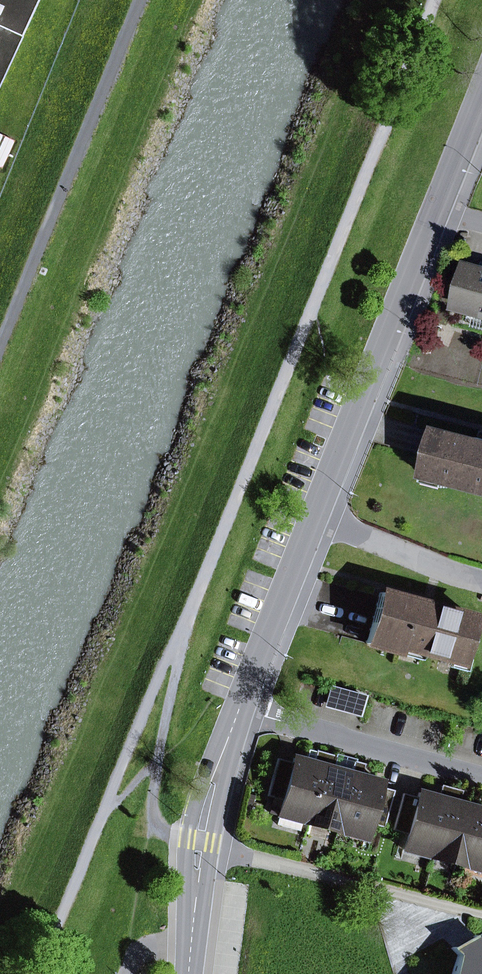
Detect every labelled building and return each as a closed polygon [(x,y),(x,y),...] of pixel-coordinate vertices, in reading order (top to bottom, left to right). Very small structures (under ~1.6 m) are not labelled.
[(35,0),(0,0),(0,75),(35,0)] [(457,308),(477,313),(481,314),(481,269),(469,265),(457,308)] [(481,327),(481,314),(477,313),(473,325),(481,327)] [(481,489),(481,439),(479,438),(479,440),(441,430),(430,475),(481,489)] [(462,664),(475,618),(380,592),(366,643),(399,652),(401,647),(462,664)] [(294,758),(293,763),(277,758),(267,796),(283,800),(276,823),(299,829),(301,822),(307,823),(309,814),(326,754),(308,749),(305,761),(294,758)] [(338,822),(351,774),(332,769),(336,757),(326,754),(309,814),(310,815),(338,822)] [(360,777),(364,765),(354,762),(351,774),(338,822),(366,830),(367,830),(369,823),(383,827),(393,790),(379,786),(380,782),(360,777)] [(419,793),(418,797),(403,793),(393,830),(408,834),(406,841),(407,841),(435,849),(451,789),(442,786),(438,798),(419,793)] [(463,857),(477,809),(458,803),(461,791),(451,789),(435,849),(463,857)] [(480,797),(477,809),(463,857),(481,862),(481,797),(480,797)] [(364,838),(366,830),(338,822),(310,815),(308,823),(364,838)] [(463,857),(435,849),(407,841),(404,850),(481,871),(481,862),(463,857)] [(453,947),(460,954),(469,949),(478,942),(473,937),(453,947)] [(480,941),(478,942),(469,949),(460,954),(458,955),(452,973),(481,973),(481,943),(480,941)]
